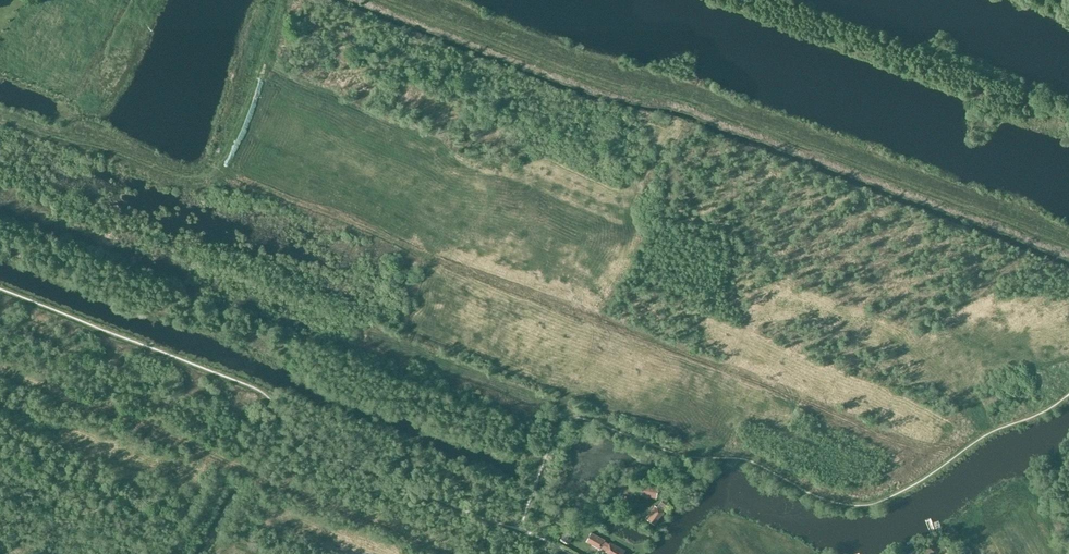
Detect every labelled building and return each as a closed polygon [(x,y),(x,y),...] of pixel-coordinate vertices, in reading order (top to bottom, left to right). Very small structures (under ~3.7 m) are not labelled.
[(639,496),(655,499),(657,487),(641,485),(639,496)] [(657,506),(656,506),(646,519),(654,526),(664,512),(670,504),(663,498),(657,506)] [(572,536),(564,531),(559,539),(568,544),(572,536)] [(625,551),(610,542),(609,544),(604,541),(605,540),(591,532),(585,542),(600,550),(601,548),(605,551),(604,552),(607,553),(624,553),(625,551)]
